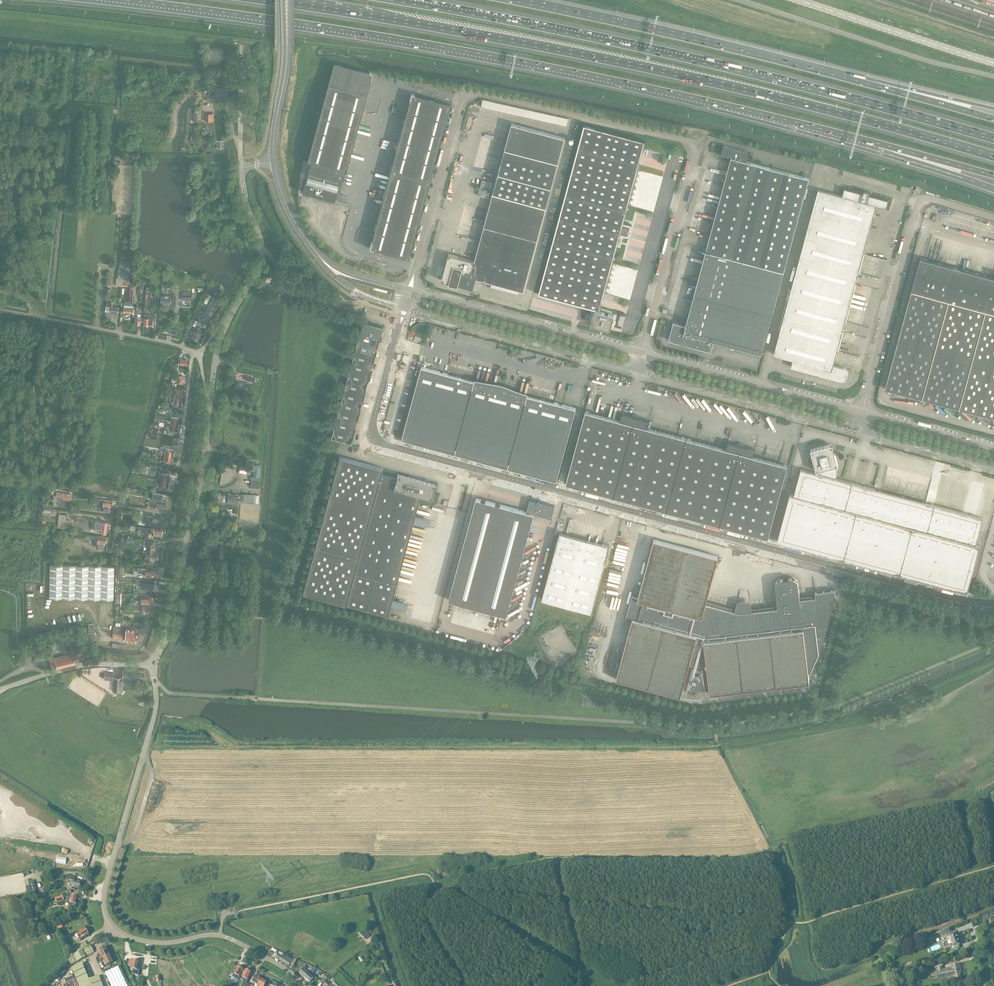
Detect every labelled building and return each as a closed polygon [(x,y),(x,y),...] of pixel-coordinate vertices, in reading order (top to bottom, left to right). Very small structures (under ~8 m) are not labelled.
[(311,162),(303,192),(334,200),(339,183),(342,171),(346,172),(348,165),(372,73),(334,62),(307,161),(311,162)] [(218,87),(218,100),(228,100),(228,87),(218,87)] [(450,104),(411,93),(370,248),(408,258),(450,104)] [(496,183),(482,180),(478,195),(492,199),(475,261),(472,271),(478,273),(476,278),(486,281),(485,285),(518,294),(519,290),(524,291),(565,138),(512,123),(496,183)] [(612,324),(614,316),(600,311),(620,234),(629,237),(632,225),(624,222),(646,141),(584,124),(539,294),(596,309),(595,310),(590,325),(610,331),(612,324)] [(213,146),(213,149),(221,149),(221,147),(223,147),(223,140),(215,140),(215,142),(217,142),(217,146),(213,146)] [(732,148),(724,145),(721,155),(730,157),(732,148)] [(740,150),(732,148),(730,157),(731,158),(738,160),(740,150)] [(746,162),(746,161),(749,152),(740,150),(738,160),(746,162)] [(738,160),(731,158),(686,325),(683,325),(683,324),(675,322),(671,339),(686,344),(686,343),(691,344),(690,346),(691,347),(691,345),(711,351),(714,341),(762,354),(809,178),(746,161),(746,162),(738,160)] [(845,188),(843,196),(857,200),(859,192),(845,188)] [(843,196),(818,189),(774,354),(794,360),(792,367),(817,374),(816,376),(818,376),(819,374),(840,380),(841,380),(842,380),(843,380),(844,380),(845,379),(846,378),(847,377),(847,376),(848,375),(848,374),(848,373),(847,372),(847,371),(846,370),(846,369),(845,368),(844,368),(843,368),(834,365),(837,350),(843,331),(845,321),(856,283),(858,273),(864,253),(876,208),(879,206),(872,204),(857,200),(843,196)] [(874,196),(868,195),(868,192),(866,192),(865,194),(859,192),(857,200),(872,204),(874,196)] [(879,206),(886,208),(888,200),(874,196),(872,204),(879,206)] [(475,261),(449,254),(442,280),(457,284),(462,268),(467,270),(472,271),(475,261)] [(920,258),(885,388),(959,408),(993,279),(993,278),(920,258)] [(127,286),(129,286),(129,282),(128,282),(130,267),(129,267),(130,261),(120,260),(119,266),(118,266),(118,278),(117,278),(116,282),(116,285),(127,286)] [(467,270),(462,268),(457,284),(462,286),(467,270)] [(472,271),(467,270),(462,286),(468,287),(472,271)] [(476,278),(478,273),(472,271),(468,287),(473,289),(476,278)] [(993,369),(993,279),(959,408),(982,415),(993,369)] [(845,321),(847,322),(857,283),(856,283),(845,321)] [(136,286),(131,286),(129,301),(125,301),(124,313),(133,314),(132,318),(134,318),(136,302),(135,302),(136,286)] [(161,295),(161,303),(170,303),(170,305),(175,306),(176,295),(173,295),(173,299),(171,299),(171,296),(161,295)] [(207,319),(218,299),(213,296),(204,312),(200,311),(197,316),(199,317),(198,321),(201,322),(203,318),(201,317),(201,316),(202,316),(207,319)] [(119,307),(113,307),(114,303),(107,302),(107,306),(109,307),(109,312),(118,313),(119,307)] [(144,325),(149,325),(154,325),(154,319),(156,318),(156,315),(144,314),(144,325)] [(380,338),(383,327),(363,322),(360,332),(380,338)] [(198,332),(200,328),(197,326),(192,338),(198,341),(201,333),(198,332)] [(380,338),(360,332),(357,343),(377,348),(380,338)] [(377,348),(357,343),(355,353),(374,359),(377,348)] [(374,359),(355,353),(352,364),(372,370),(374,359)] [(372,370),(352,364),(349,375),(369,380),(372,370)] [(453,375),(422,367),(402,439),(433,447),(453,375)] [(982,415),(993,418),(993,369),(982,415)] [(369,380),(349,375),(346,385),(366,391),(369,380)] [(484,383),(453,375),(433,447),(464,456),(484,383)] [(177,379),(172,379),(172,385),(173,385),(174,382),(184,384),(185,381),(186,381),(186,379),(185,378),(185,377),(177,376),(177,379)] [(246,387),(247,383),(245,383),(237,382),(236,385),(235,385),(235,387),(235,388),(240,389),(240,390),(243,391),(244,386),(246,387)] [(514,392),(484,383),(464,456),(495,464),(514,392)] [(366,391),(346,385),(343,396),(363,401),(366,391)] [(183,395),(183,389),(176,388),(174,397),(168,396),(167,397),(167,398),(182,400),(182,398),(183,397),(184,395),(183,395)] [(545,400),(514,392),(495,464),(526,472),(545,400)] [(363,401),(343,396),(340,406),(360,412),(363,401)] [(182,400),(167,398),(167,401),(174,402),(173,406),(181,407),(181,406),(182,405),(183,404),(182,403),(182,400)] [(576,408),(545,400),(526,472),(557,481),(576,408)] [(360,412),(340,406),(337,417),(357,423),(360,412)] [(636,417),(634,416),(634,415),(633,415),(633,416),(622,413),(620,420),(586,411),(566,483),(614,496),(614,497),(636,417)] [(155,414),(154,420),(164,422),(166,416),(155,414)] [(687,438),(647,427),(649,420),(639,418),(639,416),(638,416),(638,417),(636,417),(614,497),(614,496),(667,510),(667,511),(687,438)] [(357,423),(337,417),(334,428),(354,433),(357,423)] [(178,425),(166,423),(165,425),(170,426),(169,430),(177,431),(177,430),(178,430),(178,428),(178,425)] [(354,433),(334,428),(331,438),(351,444),(354,433)] [(741,445),(740,445),(740,443),(739,443),(739,445),(728,442),(726,449),(687,438),(667,511),(667,510),(720,525),(741,445)] [(788,465),(753,456),(755,449),(744,446),(745,445),(744,444),(743,446),(741,445),(720,525),(768,538),(788,465)] [(821,474),(836,478),(837,476),(837,474),(837,471),(837,470),(837,468),(836,466),(838,466),(835,453),(832,444),(830,445),(830,444),(811,450),(817,471),(821,470),(821,474)] [(172,456),(156,454),(158,454),(158,456),(164,457),(163,465),(169,466),(170,463),(171,463),(172,462),(173,460),(172,460),(172,456)] [(381,473),(382,468),(339,457),(303,593),(346,605),(381,473)] [(168,481),(169,478),(170,477),(170,476),(169,475),(169,474),(167,474),(168,470),(162,469),(163,467),(157,466),(156,471),(160,471),(159,477),(156,476),(156,479),(168,481)] [(836,478),(821,474),(801,469),(794,494),(790,494),(777,541),(967,592),(980,545),(976,544),(983,518),(836,478)] [(437,498),(437,497),(436,495),(435,494),(434,493),(433,493),(435,484),(398,474),(397,478),(381,473),(346,605),(388,616),(419,501),(430,503),(431,504),(433,503),(434,503),(435,502),(436,501),(437,500),(437,498)] [(168,481),(156,479),(155,481),(160,482),(159,486),(167,487),(168,486),(169,484),(168,483),(168,481)] [(60,493),(57,492),(56,497),(61,497),(60,499),(70,500),(71,495),(60,493)] [(243,502),(244,496),(228,494),(228,501),(233,501),(232,504),(238,504),(238,501),(243,502)] [(167,500),(166,500),(166,499),(159,498),(159,497),(156,496),(156,498),(158,499),(157,508),(164,509),(165,503),(167,502),(167,500)] [(555,506),(540,502),(539,500),(537,501),(530,499),(527,511),(476,498),(449,600),(507,615),(534,513),(552,518),(555,506)] [(112,501),(99,499),(99,502),(104,503),(102,510),(108,511),(110,511),(110,508),(112,501)] [(59,515),(57,529),(71,530),(72,522),(66,521),(66,516),(59,515)] [(146,516),(146,517),(142,516),(142,522),(146,522),(145,524),(163,526),(163,520),(152,518),(152,517),(146,516)] [(103,522),(103,521),(96,520),(94,530),(101,531),(100,533),(106,534),(108,523),(103,522)] [(162,529),(151,528),(151,532),(143,531),(142,536),(145,536),(145,538),(153,540),(154,535),(162,536),(162,533),(163,533),(163,531),(162,530),(162,529)] [(85,540),(86,533),(77,531),(77,532),(73,531),(71,538),(85,540)] [(602,543),(602,545),(560,533),(542,599),(592,612),(610,545),(602,543)] [(106,539),(96,537),(95,540),(98,541),(97,548),(104,549),(106,539)] [(706,604),(718,557),(654,539),(638,597),(632,595),(626,619),(632,621),(616,679),(681,696),(689,664),(698,666),(707,665),(710,694),(810,682),(808,672),(815,672),(822,646),(820,627),(827,626),(836,596),(835,590),(815,592),(816,598),(800,600),(798,581),(794,578),(778,580),(775,584),(778,608),(740,613),(706,604)] [(142,556),(145,556),(145,559),(146,559),(146,561),(149,561),(149,562),(150,562),(150,561),(153,562),(153,560),(158,560),(158,552),(154,551),(154,541),(147,541),(147,551),(143,551),(142,556)] [(217,549),(217,548),(220,548),(220,546),(223,546),(223,541),(217,541),(217,542),(210,542),(210,543),(209,543),(209,545),(209,546),(209,548),(217,549)] [(115,567),(50,565),(50,599),(114,600),(115,567)] [(138,568),(138,573),(145,573),(145,576),(157,577),(157,570),(146,570),(146,569),(138,568)] [(154,579),(150,579),(150,581),(144,581),(144,584),(146,584),(146,588),(153,588),(155,587),(155,586),(154,585),(154,579)] [(150,601),(149,600),(149,598),(139,597),(139,595),(133,594),(133,597),(133,600),(139,600),(141,600),(141,604),(141,612),(146,612),(147,604),(149,604),(150,603),(150,601)] [(123,639),(124,628),(114,627),(113,638),(123,639)] [(135,630),(126,629),(125,640),(138,641),(139,635),(134,634),(135,630)] [(85,660),(83,651),(50,659),(52,669),(57,667),(58,669),(76,664),(75,663),(85,660)] [(145,670),(124,669),(123,679),(144,680),(145,670)] [(692,669),(686,692),(697,695),(698,691),(705,690),(703,670),(698,670),(692,669)] [(113,691),(121,692),(122,679),(114,678),(113,691)] [(80,889),(82,883),(74,881),(75,877),(68,875),(67,879),(74,881),(72,889),(75,890),(76,888),(80,889)] [(41,898),(47,895),(44,889),(39,891),(41,898)] [(71,896),(67,895),(66,900),(65,904),(69,904),(68,907),(75,909),(76,904),(78,897),(72,896),(71,896)] [(89,934),(85,929),(84,927),(81,929),(82,931),(79,933),(78,933),(76,934),(80,940),(89,934)] [(960,946),(955,932),(952,933),(950,929),(940,932),(942,937),(943,940),(949,938),(953,949),(960,946)] [(85,942),(78,948),(80,951),(87,945),(85,942)] [(94,953),(90,945),(89,946),(89,945),(87,946),(88,947),(82,950),(69,960),(71,965),(86,958),(86,957),(94,953)] [(109,955),(105,947),(99,950),(100,952),(99,953),(100,956),(102,955),(103,958),(109,955)] [(272,951),(278,954),(276,958),(289,966),(293,960),(280,952),(272,948),(271,951),(272,951)] [(113,962),(109,955),(103,958),(104,960),(102,961),(104,967),(113,962)] [(129,960),(128,966),(131,967),(130,970),(133,970),(132,974),(138,975),(139,970),(138,969),(140,962),(139,962),(138,961),(137,961),(136,961),(129,960)] [(936,971),(930,972),(931,979),(936,978),(938,978),(952,975),(954,984),(961,983),(959,973),(961,973),(959,965),(951,966),(951,969),(942,970),(942,968),(941,968),(941,967),(940,963),(937,964),(934,965),(935,969),(937,968),(937,970),(936,970),(936,971)] [(79,985),(103,985),(99,976),(89,980),(82,964),(72,968),(79,985)] [(153,965),(152,964),(150,964),(146,964),(145,971),(148,971),(148,973),(152,973),(152,974),(155,975),(156,970),(155,970),(156,965),(153,965)] [(303,970),(299,974),(304,978),(310,972),(314,968),(312,965),(311,966),(308,970),(305,967),(304,966),(301,968),(303,970)] [(120,966),(105,973),(112,985),(130,985),(120,966)] [(243,969),(243,968),(241,968),(240,968),(237,967),(237,968),(234,966),(232,971),(235,972),(232,977),(238,980),(243,970),(243,969)] [(246,983),(248,980),(252,973),(245,970),(242,977),(245,979),(241,985),(247,985),(248,984),(246,983)] [(310,972),(304,978),(309,983),(313,979),(315,977),(310,972)] [(260,978),(259,977),(258,977),(255,976),(251,985),(248,984),(247,985),(254,985),(255,985),(258,985),(261,979),(260,978)]
